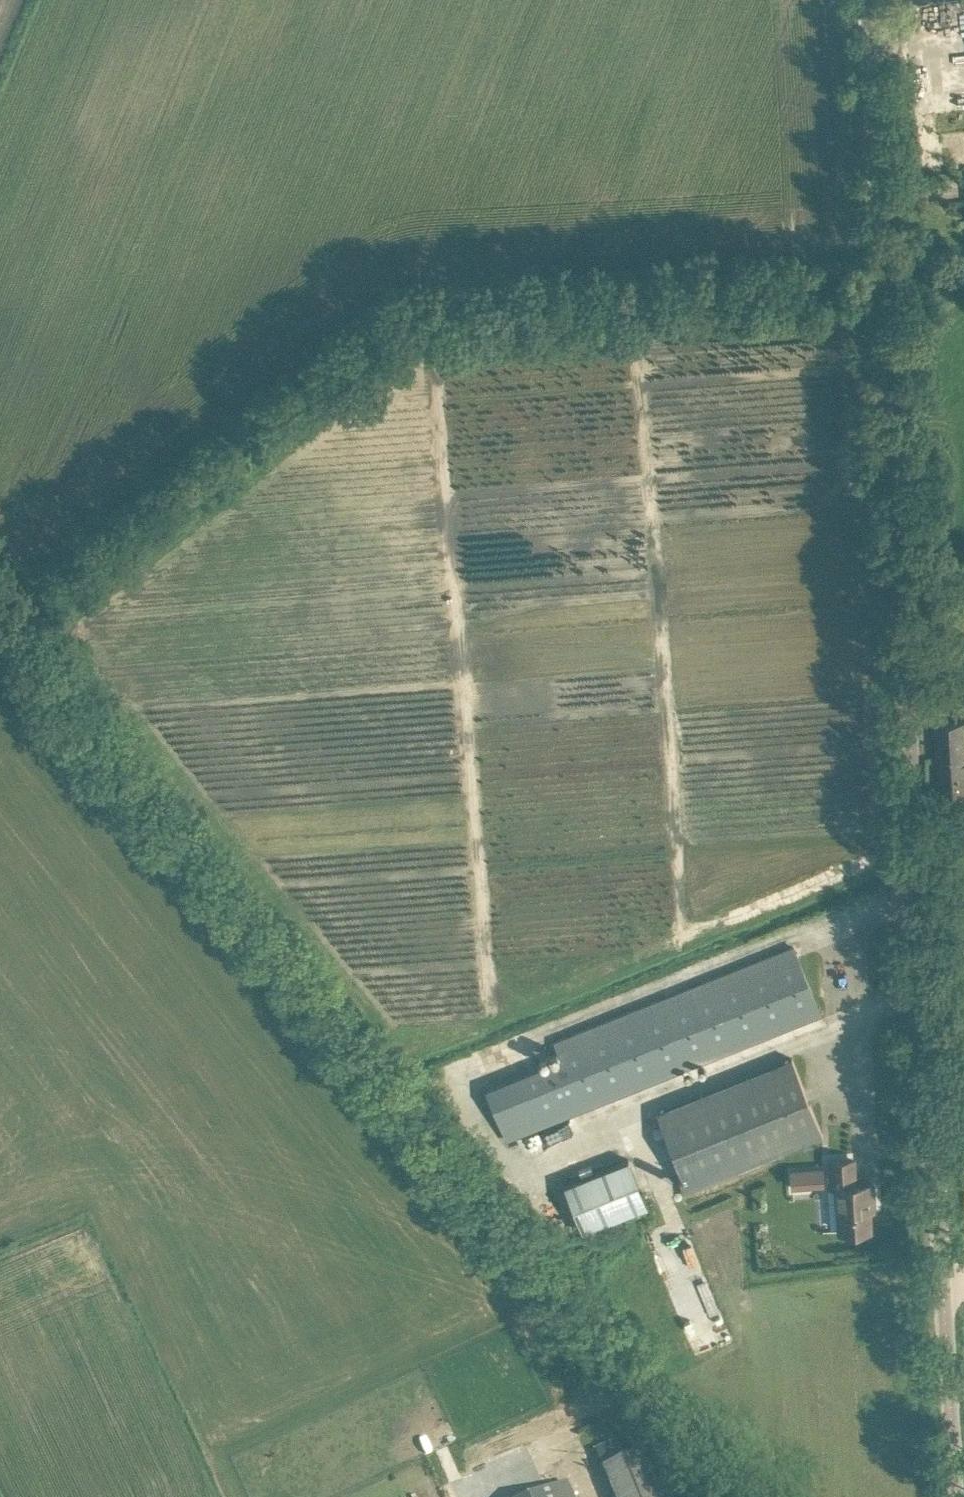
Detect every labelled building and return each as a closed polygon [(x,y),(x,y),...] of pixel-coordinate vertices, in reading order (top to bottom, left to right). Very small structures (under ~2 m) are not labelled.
[(941,813),(963,812),(963,734),(963,721),(935,722),(941,813)] [(561,1059),(487,1089),(507,1139),(820,1013),(793,946),(554,1042),(561,1059)] [(789,1061),(657,1113),(687,1187),(819,1135),(789,1061)] [(628,1159),(565,1184),(582,1230),(646,1204),(628,1159)] [(868,1199),(872,1198),(872,1182),(855,1183),(853,1159),(829,1160),(830,1186),(836,1185),(839,1229),(870,1227),(868,1199)] [(595,1496),(607,1496),(597,1464),(617,1457),(612,1442),(580,1452),(595,1496)] [(567,1483),(532,1496),(573,1496),(567,1483)]
